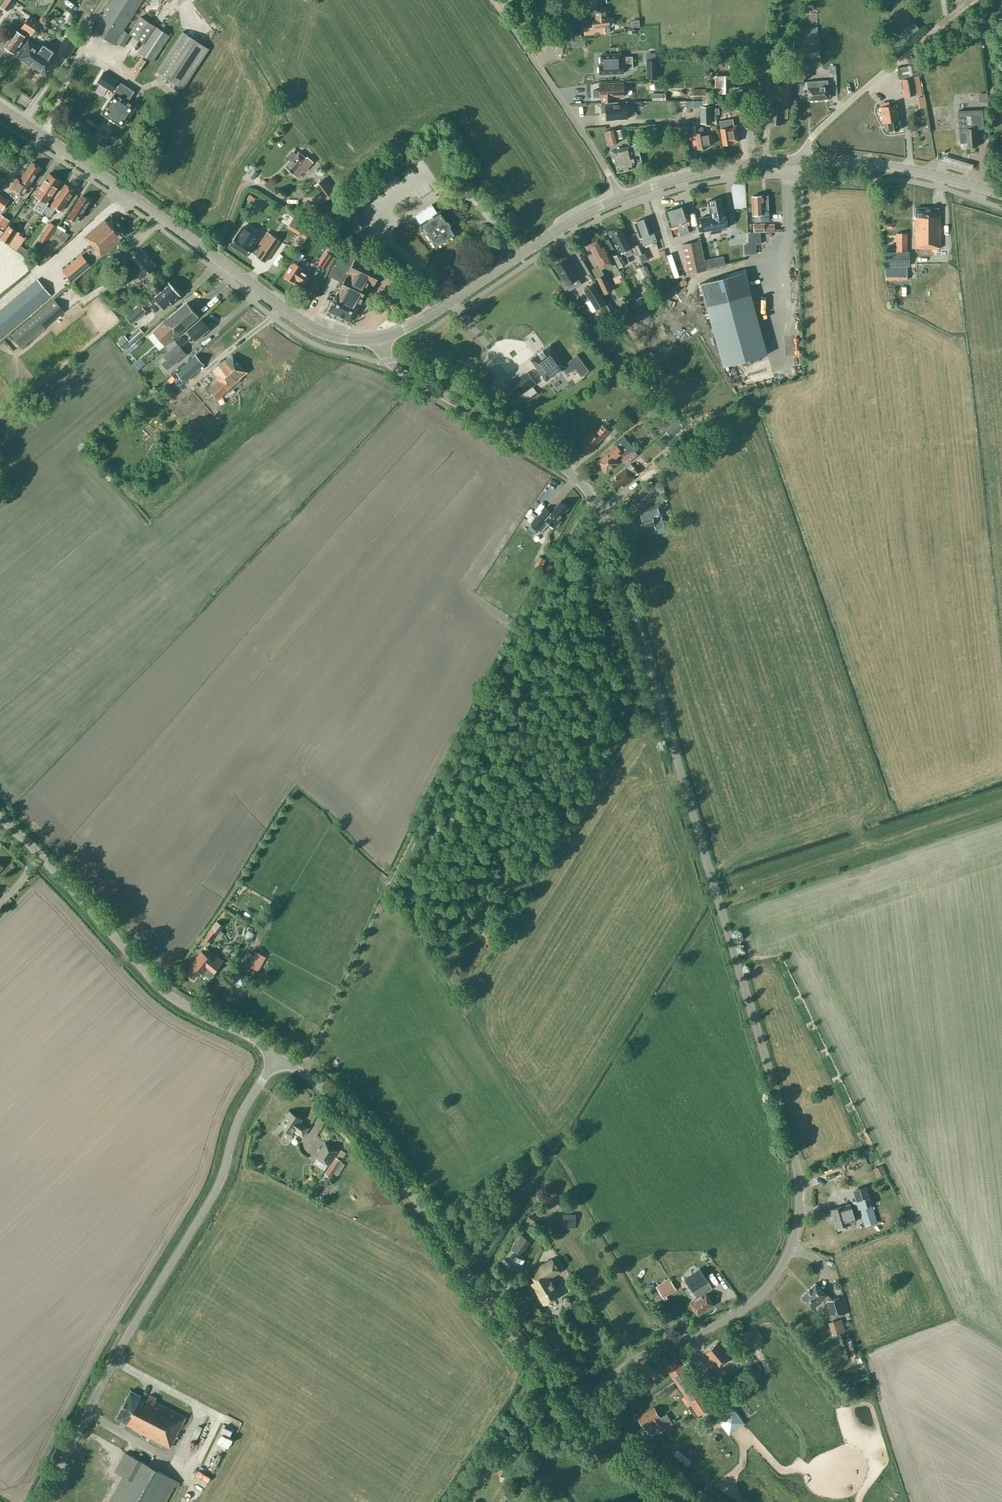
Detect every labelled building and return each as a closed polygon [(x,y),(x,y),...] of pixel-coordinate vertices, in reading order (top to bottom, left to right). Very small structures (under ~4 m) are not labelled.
[(12,0),(4,0),(1,5),(6,8),(12,0)] [(93,30),(114,44),(116,41),(123,46),(131,35),(129,34),(123,30),(143,0),(112,0),(93,30)] [(893,6),(884,7),(886,25),(904,23),(901,0),(893,0),(893,6)] [(583,24),(584,35),(592,34),(609,32),(609,26),(612,26),(614,23),(613,18),(611,17),(608,17),(606,17),(605,7),(594,8),(592,8),(593,18),(591,18),(592,23),(583,24)] [(66,21),(72,23),(76,14),(70,11),(66,21)] [(9,40),(5,46),(15,53),(28,33),(31,35),(40,22),(30,16),(21,28),(23,29),(20,33),(17,31),(16,30),(15,31),(11,28),(5,37),(9,40)] [(140,16),(129,34),(131,35),(143,43),(155,25),(140,16)] [(816,25),(802,26),(803,36),(817,35),(816,25)] [(144,44),(139,52),(152,61),(169,35),(156,26),(144,44)] [(631,30),(633,47),(640,47),(638,29),(631,30)] [(183,88),(209,49),(182,31),(156,71),(183,88)] [(801,36),(801,45),(800,45),(801,58),(819,57),(817,35),(803,36),(801,36)] [(55,50),(67,58),(76,44),(65,36),(55,50)] [(26,49),(20,57),(47,75),(55,63),(54,63),(57,58),(52,55),(52,54),(54,52),(43,44),(41,47),(31,40),(28,38),(23,47),(26,49)] [(789,42),(787,55),(798,55),(798,42),(789,42)] [(620,54),(600,55),(601,65),(599,65),(599,74),(623,73),(623,68),(632,68),(632,57),(620,57),(620,54)] [(138,55),(133,67),(140,70),(145,58),(138,55)] [(656,59),(646,60),(647,78),(656,78),(656,59)] [(800,62),(801,77),(810,77),(809,61),(800,62)] [(104,72),(97,81),(111,91),(109,95),(112,97),(102,112),(122,126),(135,106),(118,95),(121,90),(114,86),(118,81),(104,72)] [(900,79),(903,97),(921,93),(918,76),(900,79)] [(780,124),(781,117),(789,118),(790,108),(792,79),(766,77),(765,99),(772,99),(770,123),(780,124)] [(696,79),(696,89),(691,89),(691,98),(707,98),(707,79),(696,79)] [(827,80),(807,81),(808,100),(829,98),(827,80)] [(600,97),(601,102),(614,101),(614,96),(623,96),(623,82),(599,83),(600,92),(593,92),(593,97),(600,97)] [(888,101),(879,102),(880,107),(883,122),(887,122),(889,131),(899,130),(897,120),(898,120),(895,104),(889,105),(888,101)] [(626,102),(601,104),(601,113),(606,112),(607,120),(627,118),(626,102)] [(711,105),(700,106),(700,123),(711,123),(711,105)] [(980,109),(957,111),(960,143),(966,142),(967,147),(977,146),(975,128),(982,127),(980,109)] [(736,125),(732,126),(731,122),(727,122),(726,117),(717,118),(719,128),(720,128),(723,145),(731,143),(731,142),(739,141),(736,125)] [(687,139),(694,138),(691,126),(684,126),(685,131),(687,139)] [(711,134),(704,135),(704,131),(703,131),(702,126),(693,128),(695,133),(698,149),(707,148),(706,144),(713,143),(711,134)] [(615,129),(605,131),(608,144),(618,142),(617,138),(626,136),(624,128),(615,130),(615,129)] [(639,143),(629,146),(629,145),(612,150),(617,172),(635,167),(642,165),(638,148),(640,148),(639,143)] [(285,167),(293,173),(297,177),(304,169),(305,170),(313,161),(307,156),(305,158),(299,152),(295,155),(285,167)] [(973,165),(944,157),(942,163),(971,171),(973,165)] [(16,180),(11,187),(22,195),(41,167),(32,161),(20,180),(19,182),(16,180)] [(39,198),(33,208),(42,213),(49,202),(47,201),(49,199),(61,181),(49,173),(34,195),(39,198)] [(325,178),(314,186),(325,201),(336,193),(325,178)] [(50,216),(56,207),(61,210),(74,189),(66,184),(57,197),(56,197),(49,208),(47,206),(43,212),(50,216)] [(2,210),(9,200),(0,194),(0,209),(2,210)] [(82,195),(68,216),(77,221),(91,200),(82,195)] [(768,195),(762,195),(752,196),(753,214),(761,214),(762,221),(769,220),(768,195)] [(702,231),(728,226),(725,213),(724,213),(721,198),(708,201),(711,215),(700,218),(702,231)] [(431,204),(415,215),(420,223),(436,247),(456,234),(441,210),(437,212),(431,204)] [(684,206),(673,209),(665,212),(670,227),(677,225),(680,235),(684,234),(688,232),(686,224),(688,224),(688,222),(688,221),(684,206)] [(940,208),(932,208),(932,207),(916,207),(916,216),(917,216),(917,220),(915,220),(915,248),(940,248),(940,208)] [(323,214),(328,221),(334,217),(329,210),(323,214)] [(111,214),(84,236),(101,256),(120,241),(119,240),(127,233),(111,214)] [(392,218),(386,221),(390,229),(396,226),(392,218)] [(653,232),(650,233),(645,218),(634,222),(640,238),(642,243),(643,245),(656,241),(653,232)] [(296,228),(307,236),(313,227),(302,219),(296,228)] [(661,239),(665,238),(658,220),(654,221),(661,239)] [(45,243),(56,226),(51,222),(39,239),(45,243)] [(8,226),(0,238),(9,244),(17,232),(8,226)] [(41,260),(64,241),(69,234),(57,226),(36,257),(41,260)] [(230,243),(230,244),(246,255),(247,255),(250,250),(253,252),(253,253),(256,255),(256,256),(265,262),(280,240),(267,232),(256,247),(253,245),(258,237),(242,226),(230,243)] [(630,248),(631,248),(621,228),(611,233),(618,248),(620,253),(613,256),(619,266),(629,262),(626,257),(633,253),(630,248)] [(759,233),(747,234),(748,245),(743,246),(743,255),(755,254),(755,245),(760,245),(759,233)] [(896,251),(906,251),(906,233),(896,233),(896,251)] [(604,245),(602,246),(599,239),(588,244),(596,260),(596,259),(600,268),(612,262),(604,245)] [(681,244),(687,273),(706,269),(699,240),(681,244)] [(634,246),(641,259),(647,257),(640,243),(634,246)] [(328,252),(333,255),(337,249),(332,245),(328,252)] [(665,250),(669,260),(674,258),(671,248),(670,246),(664,248),(665,250)] [(107,258),(111,263),(122,254),(118,249),(107,258)] [(141,249),(128,260),(131,264),(122,271),(129,279),(137,272),(142,277),(155,265),(141,249)] [(659,250),(662,261),(667,259),(664,249),(659,250)] [(333,264),(328,276),(343,283),(338,293),(329,310),(338,315),(342,317),(342,316),(351,321),(357,308),(362,299),(365,300),(366,301),(381,271),(341,251),(334,264),(333,264)] [(299,252),(284,275),(287,277),(286,278),(293,283),(296,279),(304,285),(310,276),(302,270),(303,267),(297,263),(303,255),(299,252)] [(886,266),(909,266),(909,252),(886,252),(886,266)] [(321,260),(329,262),(331,255),(323,253),(321,260)] [(72,281),(90,266),(81,255),(63,270),(72,281)] [(723,256),(711,258),(713,268),(722,267),(725,266),(723,256)] [(566,258),(554,265),(563,280),(566,285),(578,278),(575,273),(566,258)] [(636,269),(640,278),(646,275),(642,266),(636,269)] [(886,279),(907,279),(906,267),(886,267),(886,279)] [(744,270),(699,283),(722,366),(767,353),(744,270)] [(597,278),(604,293),(612,290),(604,275),(597,278)] [(41,284),(38,279),(0,311),(0,337),(50,295),(41,284)] [(152,297),(154,296),(165,308),(180,295),(168,280),(153,293),(152,292),(150,294),(152,297)] [(605,305),(593,284),(582,290),(595,311),(605,305)] [(642,289),(646,297),(655,292),(652,285),(642,289)] [(634,299),(637,305),(644,302),(641,296),(634,299)] [(10,335),(21,347),(64,311),(53,298),(10,335)] [(147,299),(126,318),(132,324),(146,312),(145,310),(151,304),(147,299)] [(199,316),(187,302),(163,323),(154,331),(165,344),(175,336),(199,316)] [(622,305),(615,309),(620,318),(627,314),(622,305)] [(201,318),(175,340),(174,339),(160,352),(163,356),(168,361),(164,364),(167,368),(171,365),(172,365),(186,353),(180,346),(187,340),(192,336),(195,340),(209,328),(201,318)] [(127,338),(124,335),(116,342),(123,350),(143,332),(139,327),(127,338)] [(138,342),(140,340),(138,338),(130,345),(133,348),(139,343),(138,342)] [(565,364),(550,344),(530,359),(546,380),(562,368),(566,374),(575,368),(581,377),(589,371),(577,354),(569,360),(569,361),(565,364)] [(124,355),(133,348),(130,345),(122,352),(124,355)] [(184,381),(204,364),(195,355),(176,372),(184,381)] [(246,373),(247,372),(232,355),(225,360),(224,360),(212,370),(218,377),(216,378),(218,380),(208,389),(217,399),(239,381),(242,386),(251,378),(246,373)] [(515,382),(513,379),(506,385),(516,398),(535,383),(527,372),(515,382)] [(651,409),(655,415),(664,409),(659,403),(651,409)] [(671,413),(659,422),(664,429),(676,420),(671,413)] [(633,422),(626,415),(614,425),(620,433),(633,422)] [(696,429),(701,437),(717,425),(712,417),(696,429)] [(594,446),(600,440),(599,439),(607,432),(601,426),(594,434),(591,431),(584,438),(585,439),(580,445),(587,452),(593,446),(594,446)] [(614,458),(620,453),(623,456),(620,459),(625,464),(638,454),(635,450),(635,449),(623,434),(612,443),(615,447),(609,452),(608,452),(596,462),(606,473),(617,462),(614,458)] [(616,478),(612,481),(617,488),(621,485),(623,487),(630,483),(632,485),(646,474),(635,460),(635,461),(615,476),(616,478)] [(654,486),(658,498),(666,496),(662,483),(654,486)] [(545,507),(531,524),(540,532),(548,523),(554,528),(561,520),(558,518),(568,507),(561,501),(551,512),(545,507)] [(641,516),(632,519),(636,530),(654,525),(656,529),(663,526),(657,504),(639,510),(641,516)] [(542,550),(548,554),(552,546),(546,543),(542,550)] [(534,564),(541,568),(546,559),(538,555),(534,564)] [(204,939),(209,943),(215,933),(217,934),(223,925),(216,921),(211,929),(204,939)] [(203,973),(210,978),(223,960),(217,955),(213,960),(201,951),(191,963),(192,964),(186,973),(193,979),(200,970),(203,973)] [(262,957),(253,952),(245,966),(254,971),(262,957)] [(220,974),(217,983),(223,986),(227,977),(220,974)] [(246,978),(239,974),(235,982),(242,986),(246,978)] [(302,1119),(289,1111),(280,1125),(279,1124),(274,1131),(282,1136),(286,1129),(292,1133),(294,1130),(302,1135),(308,1126),(300,1121),(302,1119)] [(319,1150),(320,1151),(316,1157),(327,1164),(337,1150),(325,1142),(319,1150)] [(345,1163),(341,1160),(346,1152),(341,1148),(335,1157),(334,1156),(325,1171),(331,1175),(332,1173),(337,1176),(345,1163)] [(855,1209),(860,1208),(861,1211),(860,1211),(864,1225),(876,1221),(872,1208),(871,1205),(868,1196),(853,1201),(855,1209)] [(854,1221),(854,1220),(849,1203),(844,1204),(829,1208),(835,1227),(849,1223),(854,1221)] [(537,1221),(528,1216),(521,1225),(530,1231),(537,1221)] [(530,1240),(520,1234),(511,1247),(521,1254),(530,1240)] [(543,1304),(559,1294),(549,1278),(559,1271),(551,1258),(533,1269),(539,1279),(531,1283),(543,1304)] [(684,1278),(696,1297),(689,1302),(698,1315),(714,1304),(705,1291),(712,1287),(699,1268),(684,1278)] [(657,1289),(664,1300),(667,1298),(665,1295),(675,1288),(670,1280),(657,1289)] [(800,1297),(812,1309),(822,1299),(824,1301),(826,1300),(831,1318),(844,1314),(839,1296),(831,1298),(827,1293),(826,1294),(815,1283),(800,1297)] [(840,1319),(828,1323),(832,1335),(844,1331),(840,1319)] [(705,1360),(714,1370),(717,1367),(718,1368),(730,1359),(716,1342),(705,1352),(709,1357),(705,1360)] [(710,1407),(675,1357),(663,1365),(698,1416),(710,1407)] [(701,1373),(711,1385),(717,1380),(707,1368),(701,1373)] [(133,1427),(132,1428),(170,1447),(185,1417),(155,1401),(156,1398),(149,1394),(147,1399),(141,1396),(141,1395),(130,1390),(116,1418),(133,1427)] [(658,1417),(659,1417),(653,1407),(638,1417),(643,1426),(648,1433),(656,1428),(658,1431),(665,1427),(658,1417)] [(177,1481),(124,1452),(118,1463),(114,1470),(123,1475),(108,1501),(165,1501),(177,1481)]
